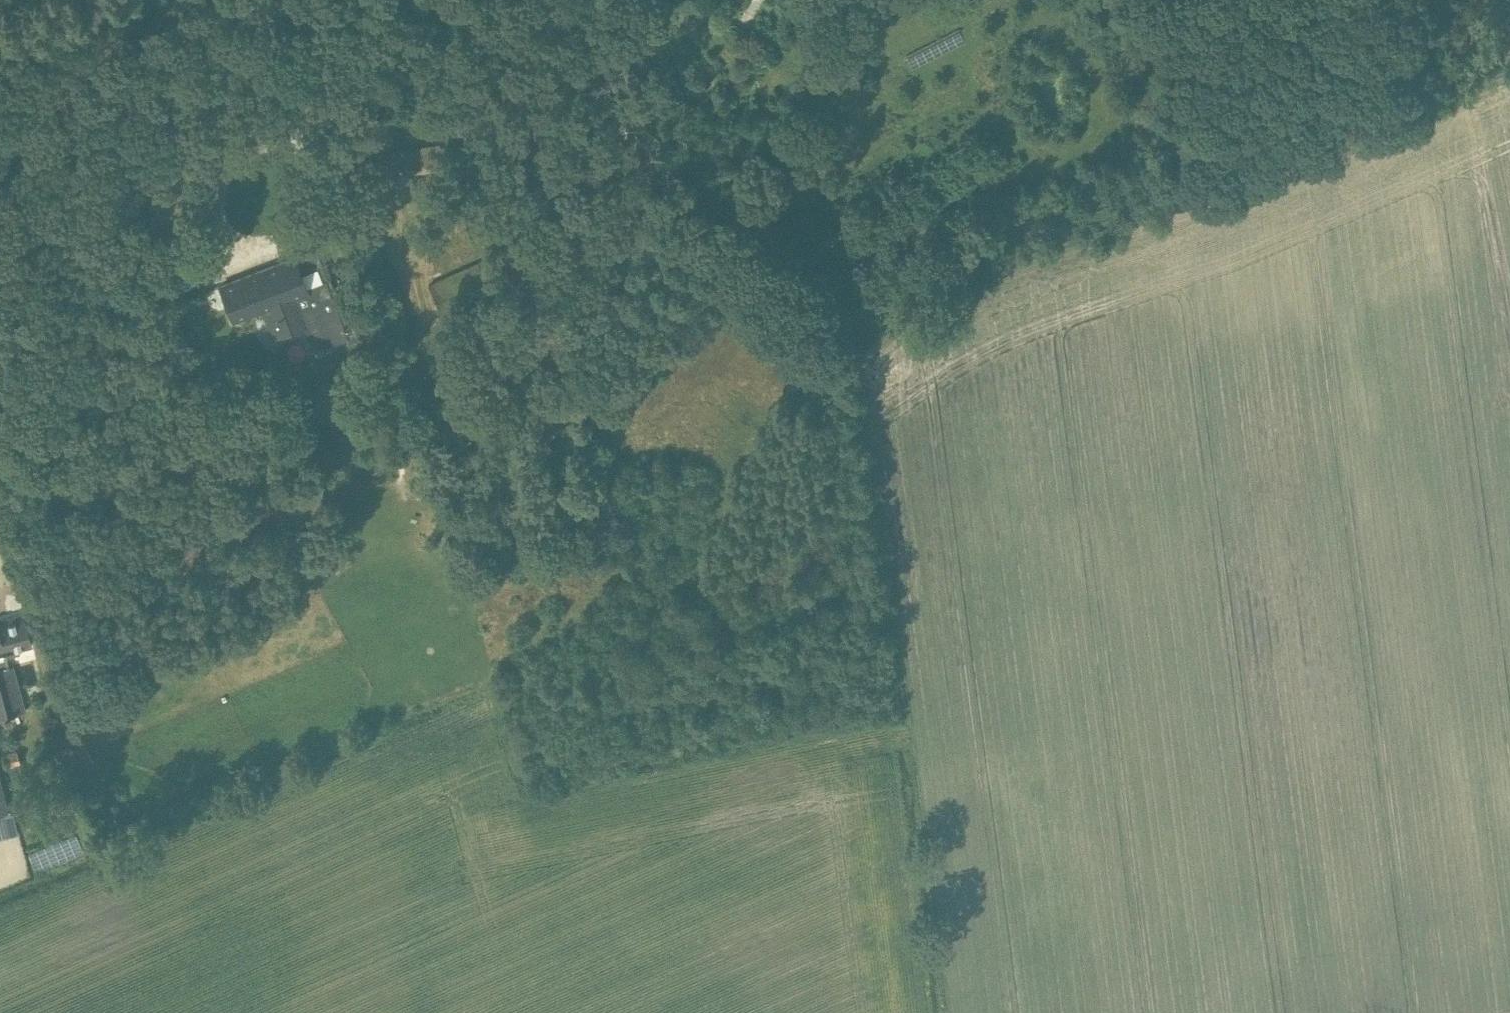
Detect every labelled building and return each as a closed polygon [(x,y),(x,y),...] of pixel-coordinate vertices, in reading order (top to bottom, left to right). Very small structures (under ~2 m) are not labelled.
[(382,178),(375,180),(377,196),(384,195),(382,178)] [(274,338),(282,335),(309,324),(319,348),(347,337),(348,341),(380,326),(375,313),(344,327),(327,283),(330,282),(316,249),(295,258),(295,256),(221,285),(235,321),(263,310),(274,338)] [(503,288),(489,258),(428,284),(441,314),(503,288)] [(32,643),(24,616),(0,623),(0,652),(32,643)] [(3,715),(4,718),(11,716),(10,713),(25,709),(13,665),(0,668),(0,716),(3,715)] [(6,767),(22,762),(17,750),(1,756),(6,767)]
